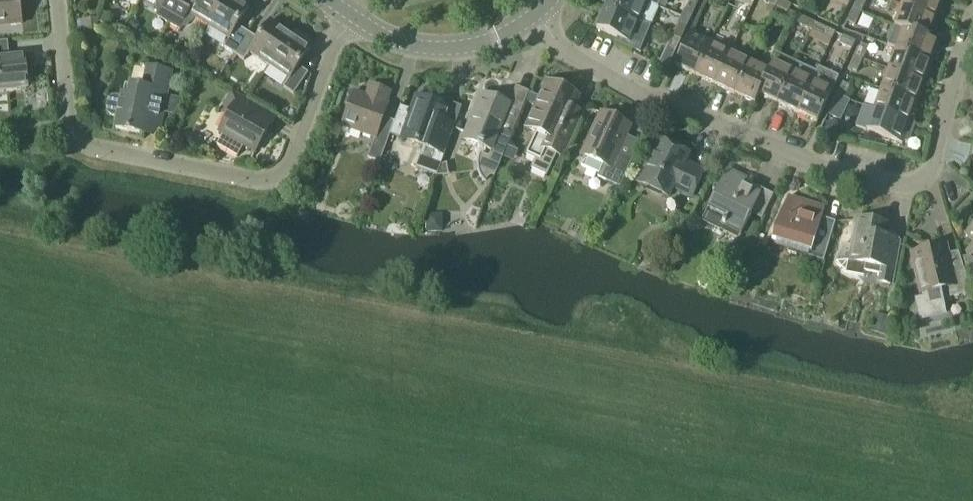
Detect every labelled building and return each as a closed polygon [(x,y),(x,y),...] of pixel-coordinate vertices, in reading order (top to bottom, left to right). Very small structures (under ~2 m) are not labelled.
[(22,26),(20,0),(0,0),(0,28),(22,26)] [(157,4),(158,21),(169,27),(184,0),(159,0),(157,4)] [(194,26),(197,21),(210,29),(227,0),(184,0),(169,27),(178,33),(194,26)] [(235,56),(249,35),(238,28),(250,9),(248,8),(249,5),(248,2),(245,0),(227,0),(210,29),(229,41),(224,50),(235,56)] [(659,10),(658,9),(636,0),(610,0),(606,10),(650,29),(651,29),(659,10)] [(658,9),(662,0),(636,0),(658,9)] [(686,11),(694,15),(699,3),(691,0),(686,11)] [(763,3),(775,9),(777,5),(779,1),(777,0),(765,0),(764,1),(763,3)] [(854,11),(861,15),(867,3),(862,0),(859,0),(854,11)] [(939,19),(946,0),(905,0),(903,6),(939,19)] [(788,14),(789,12),(792,7),(779,1),(777,5),(775,9),(788,14)] [(931,40),(931,39),(939,19),(903,6),(895,28),(904,32),(904,31),(931,40)] [(639,54),(650,29),(606,10),(597,31),(619,40),(617,44),(639,54)] [(848,24),(856,27),(861,15),(854,11),(848,24)] [(103,14),(99,23),(107,27),(112,18),(103,14)] [(803,19),(800,27),(812,32),(816,25),(803,19)] [(99,23),(83,24),(84,32),(100,31),(99,23)] [(258,41),(249,35),(235,56),(245,62),(250,55),(270,69),(292,37),(271,23),(258,41)] [(816,25),(812,32),(831,42),(835,34),(816,25)] [(673,38),(681,42),(687,29),(679,26),(673,38)] [(941,43),(931,39),(931,40),(904,31),(904,32),(897,51),(933,64),(941,43)] [(290,82),(284,89),(294,97),(309,75),(299,68),(312,50),(310,49),(311,47),(311,43),(298,34),(294,35),(293,37),(292,37),(270,69),(290,82)] [(675,68),(695,78),(712,43),(691,34),(676,67),(675,68)] [(681,42),(673,38),(668,51),(659,68),(667,72),(675,54),(681,42)] [(840,45),(852,51),(856,44),(843,38),(840,45)] [(695,78),(714,87),(731,52),(712,43),(695,78)] [(869,49),(861,46),(856,57),(864,61),(869,49)] [(180,51),(176,59),(185,65),(190,57),(180,51)] [(890,71),(926,84),(933,64),(897,51),(890,71)] [(751,62),(731,52),(714,87),(734,96),(751,62)] [(28,89),(25,57),(0,60),(0,92),(28,89)] [(850,70),(857,74),(864,61),(856,57),(850,70)] [(759,97),(778,106),(794,71),(774,61),(769,70),(770,71),(759,97)] [(734,96),(755,106),(759,97),(770,71),(769,70),(751,62),(734,96)] [(145,137),(149,117),(163,119),(164,113),(174,115),(181,102),(167,99),(172,74),(148,69),(144,90),(131,87),(129,98),(123,97),(122,100),(116,99),(115,99),(114,99),(113,99),(111,100),(110,101),(109,101),(109,102),(108,103),(107,104),(107,105),(107,107),(106,108),(106,109),(107,110),(107,111),(107,112),(108,113),(109,114),(110,115),(111,116),(112,117),(118,118),(116,131),(145,137)] [(814,80),(813,80),(797,115),(818,125),(834,90),(839,79),(819,69),(814,80)] [(813,80),(794,71),(778,106),(797,115),(813,80)] [(882,91),(918,104),(926,84),(890,71),(882,91)] [(547,85),(527,129),(537,134),(527,157),(536,161),(532,171),(547,177),(557,155),(564,159),(583,117),(573,112),(578,99),(547,85)] [(851,88),(843,85),(838,96),(845,100),(846,99),(851,88)] [(355,94),(343,128),(376,140),(372,149),(384,154),(391,137),(395,124),(384,120),(389,107),(387,106),(391,94),(371,87),(367,98),(355,94)] [(918,104),(882,91),(875,110),(911,123),(918,104)] [(228,117),(219,133),(223,135),(217,146),(238,158),(244,147),(256,154),(270,130),(254,121),(261,110),(233,94),(222,114),(228,117)] [(529,94),(526,103),(534,107),(538,98),(529,94)] [(482,96),(467,133),(464,141),(479,147),(479,148),(484,150),(484,149),(492,153),(490,159),(480,155),(480,156),(479,158),(479,160),(478,162),(478,164),(478,167),(478,169),(478,171),(479,173),(479,175),(480,177),(481,179),(482,181),(483,183),(484,185),(492,178),(495,179),(504,157),(522,113),(498,103),(482,96)] [(841,121),(850,102),(845,100),(838,96),(831,110),(829,115),(841,121)] [(395,124),(391,137),(402,141),(424,149),(421,159),(417,169),(416,171),(437,178),(441,168),(455,128),(459,118),(452,116),(453,113),(449,111),(417,99),(412,112),(401,108),(395,124)] [(907,145),(911,142),(917,125),(911,123),(875,110),(864,107),(856,129),(903,146),(904,144),(907,145)] [(631,128),(601,114),(582,157),(585,158),(581,167),(599,176),(598,179),(621,189),(632,163),(618,157),(627,138),(631,128)] [(659,142),(639,184),(668,199),(673,190),(692,199),(704,174),(685,165),(689,157),(659,142)] [(727,172),(702,224),(720,233),(723,227),(741,236),(761,197),(749,191),(752,186),(746,183),(747,181),(727,172)] [(772,242),(810,254),(809,259),(824,263),(830,243),(836,224),(822,220),(825,210),(789,199),(774,233),(772,242)] [(890,227),(857,220),(851,249),(842,247),(837,264),(846,274),(864,278),(866,267),(881,270),(878,284),(891,286),(899,243),(887,240),(890,227)] [(965,272),(951,275),(947,257),(944,247),(914,254),(924,299),(918,301),(923,320),(947,315),(944,302),(972,296),(965,272)] [(967,254),(970,257),(961,260),(964,271),(972,270),(972,247),(967,254)]
